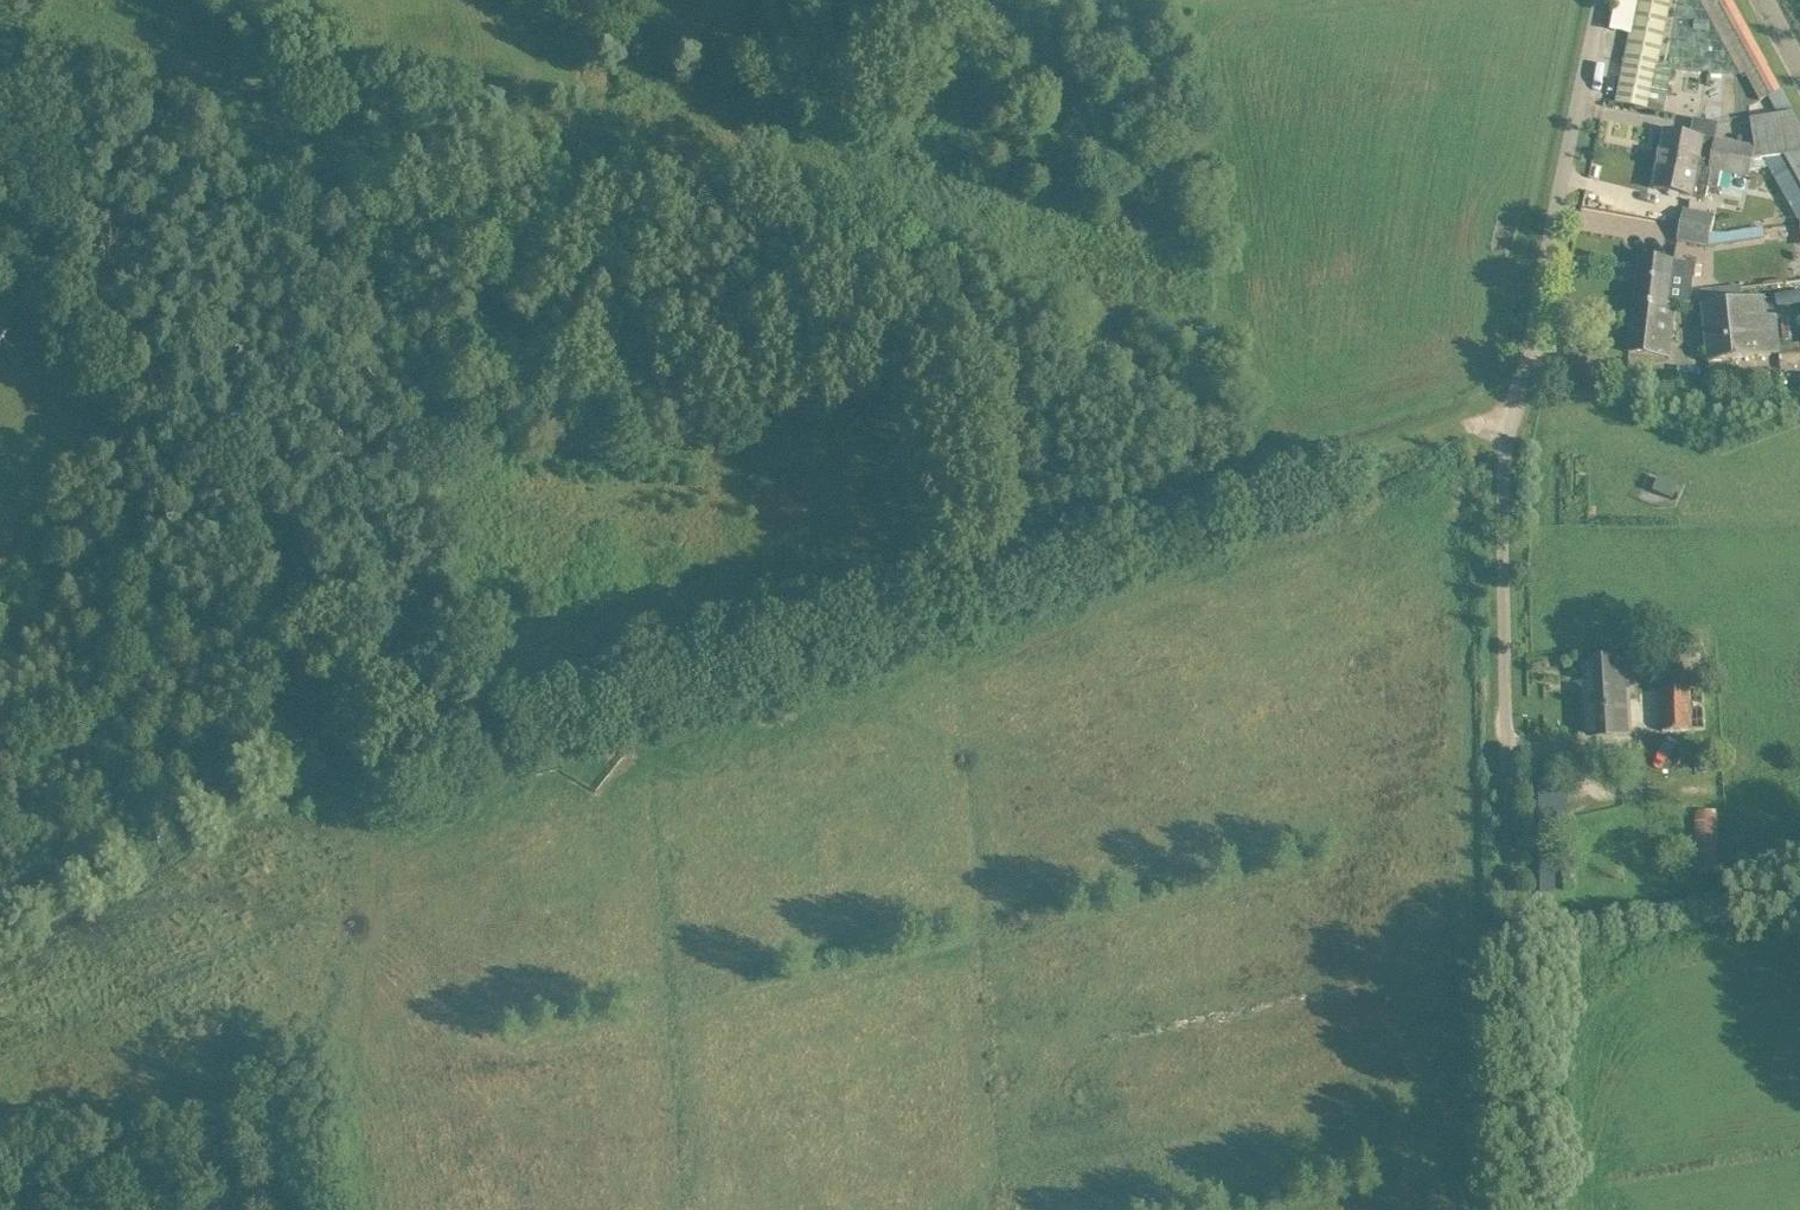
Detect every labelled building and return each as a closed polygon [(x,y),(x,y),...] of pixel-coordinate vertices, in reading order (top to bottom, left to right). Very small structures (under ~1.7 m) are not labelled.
[(1617,103),(1649,109),(1664,112),(1673,69),(1658,66),(1671,0),(1637,0),(1617,103)] [(1741,75),(1746,73),(1760,100),(1772,94),(1783,113),(1751,119),(1758,158),(1784,155),(1791,154),(1799,153),(1799,121),(1795,111),(1734,0),(1700,0),(1741,75)] [(1695,20),(1694,30),(1708,31),(1709,21),(1695,20)] [(1666,130),(1660,159),(1712,169),(1712,168),(1724,171),(1749,176),(1754,148),(1715,140),(1718,124),(1694,119),(1691,135),(1666,130)] [(1784,155),(1799,184),(1799,153),(1791,154),(1784,155)] [(1660,159),(1654,188),(1706,198),(1709,186),(1720,188),(1724,171),(1712,168),(1712,169),(1660,159)] [(1684,208),(1681,224),(1712,229),(1712,231),(1716,231),(1738,228),(1737,215),(1716,214),(1709,213),(1710,204),(1689,200),(1687,209),(1684,208)] [(1678,239),(1709,244),(1709,246),(1799,232),(1799,221),(1739,230),(1738,228),(1716,231),(1712,231),(1712,229),(1681,224),(1678,239)] [(1641,256),(1635,302),(1669,305),(1669,301),(1688,303),(1693,262),(1641,256)] [(1742,284),(1700,288),(1702,303),(1744,299),(1743,287),(1742,284)] [(1744,299),(1702,303),(1708,361),(1780,353),(1776,316),(1769,317),(1766,296),(1744,299)] [(1635,302),(1629,352),(1663,356),(1669,305),(1635,302)] [(1659,478),(1654,491),(1673,498),(1678,486),(1659,478)] [(1628,732),(1624,663),(1585,665),(1588,723),(1595,723),(1596,734),(1628,732)] [(1661,730),(1689,729),(1688,687),(1660,688),(1661,730)] [(1719,809),(1696,810),(1698,878),(1721,877),(1719,809)]
